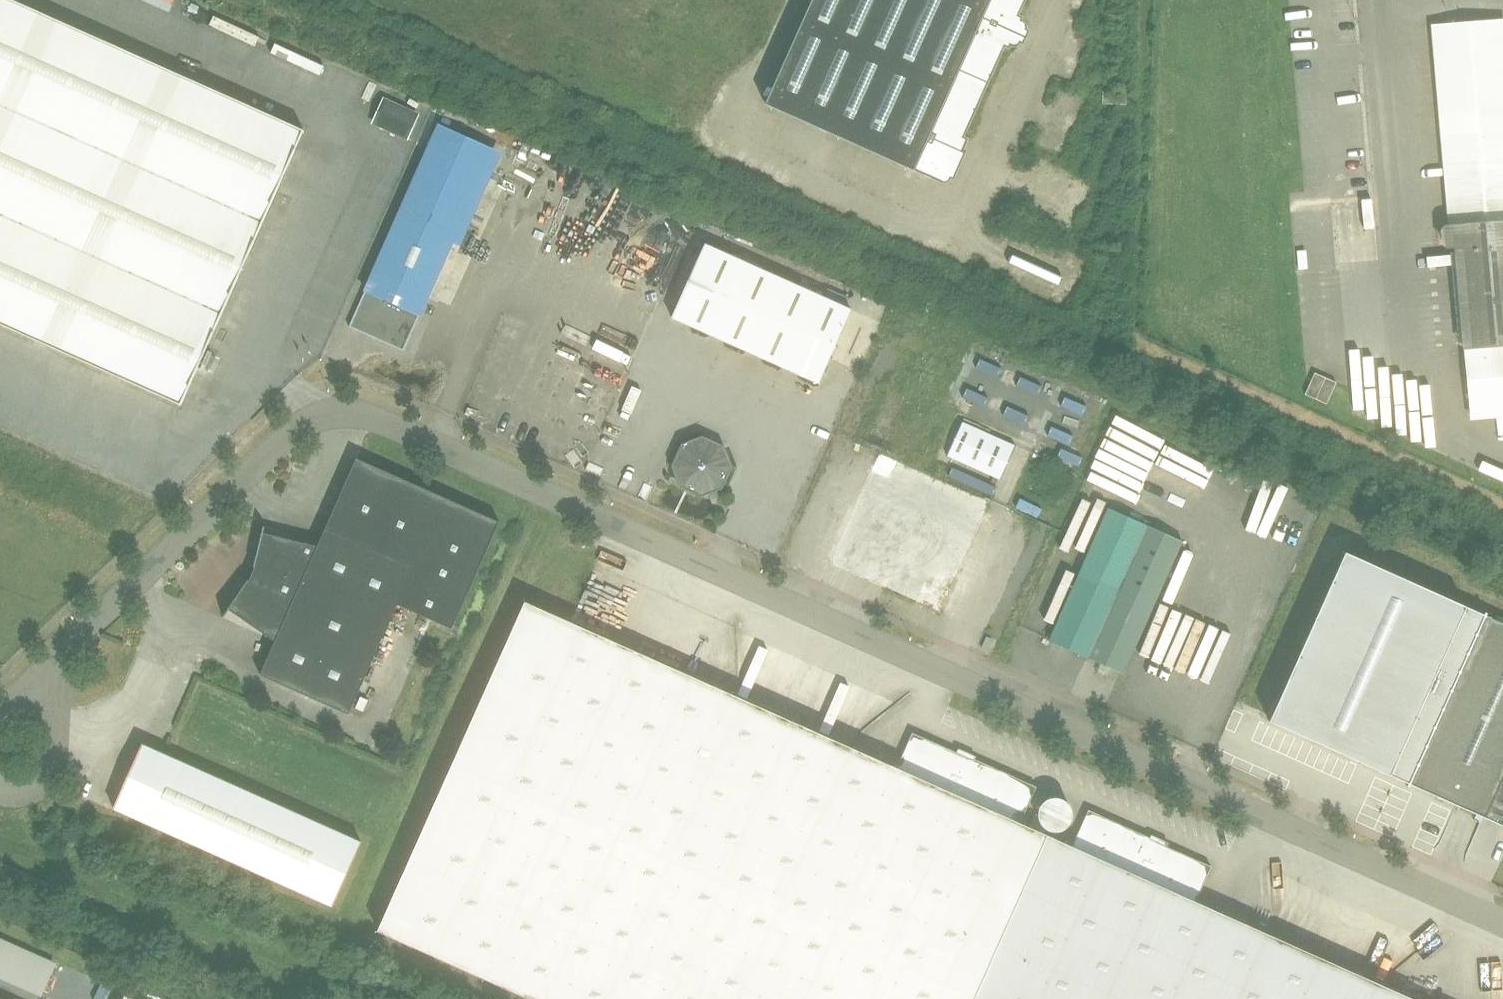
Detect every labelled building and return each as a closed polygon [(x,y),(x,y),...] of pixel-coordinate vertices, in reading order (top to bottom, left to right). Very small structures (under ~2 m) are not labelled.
[(766,105),(940,182),(1020,0),(813,0),(766,105)] [(0,3),(0,322),(184,401),(301,132),(0,3)] [(1502,417),(1502,78),(1498,24),(1431,31),(1451,240),(1456,239),(1473,420),(1502,417)] [(367,123),(404,138),(415,111),(378,96),(367,123)] [(349,328),(405,353),(495,154),(439,128),(349,328)] [(682,322),(823,386),(854,316),(714,253),(682,322)] [(1303,394),(1325,403),(1334,382),(1312,373),(1303,394)] [(948,464),(997,487),(1012,455),(962,433),(948,464)] [(720,486),(728,464),(721,444),(695,435),(679,444),(671,465),(678,483),(700,495),(720,486)] [(220,613),(268,643),(254,674),(345,715),(394,606),(449,630),(494,524),(350,459),(312,547),(258,533),(248,575),(220,613)] [(967,477),(964,485),(990,493),(992,486),(967,477)] [(1043,641),(1125,672),(1184,545),(1103,508),(1043,641)] [(1340,562),(1268,723),(1502,828),(1502,635),(1340,562)] [(515,602),(367,931),(518,998),(1399,998),(1191,906),(1069,850),(1011,825),(890,770),(515,602)] [(906,734),(890,770),(1011,825),(1028,787),(906,734)] [(360,846),(135,747),(106,811),(331,910),(360,846)] [(1051,826),(1057,824),(1062,821),(1065,816),(1066,811),(1066,806),(1064,801),(1061,797),(1056,794),(1051,793),(1046,793),(1041,795),(1037,798),(1034,803),(1033,808),(1034,814),(1036,819),(1040,823),(1046,825),(1051,826)] [(1085,813),(1069,850),(1191,906),(1208,868),(1085,813)] [(40,998),(55,966),(0,941),(0,980),(40,998)]
